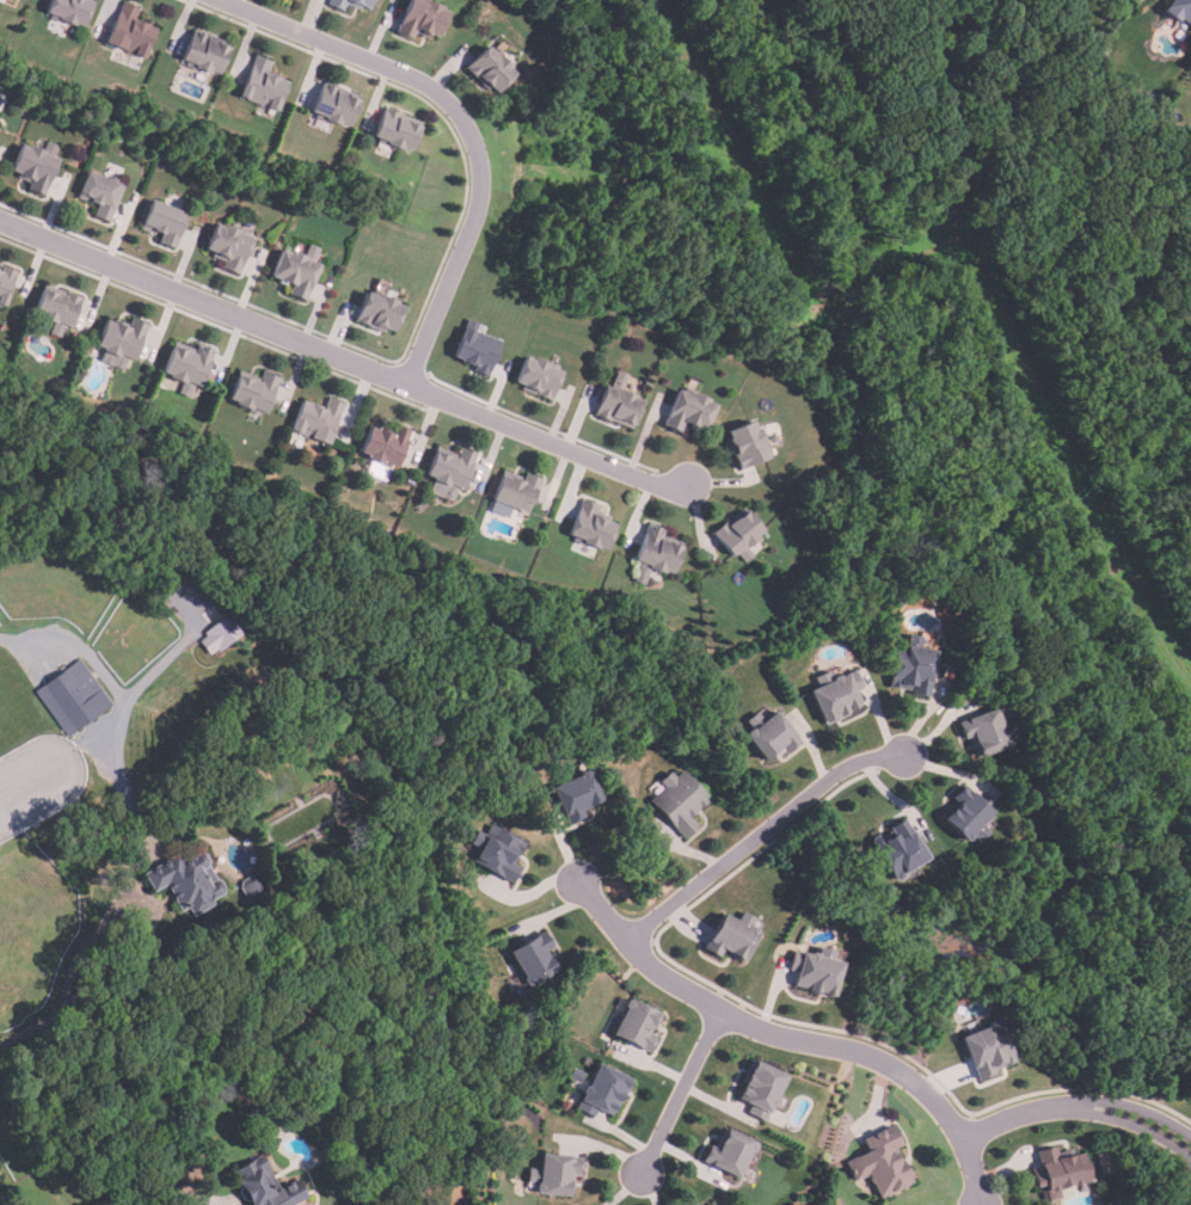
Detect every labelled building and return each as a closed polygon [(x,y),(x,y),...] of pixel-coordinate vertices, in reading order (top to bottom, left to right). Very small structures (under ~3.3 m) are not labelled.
[(49,12),(53,0),(96,0),(86,24),(78,21),(76,24),(65,19),(63,24),(53,19),(55,14),(49,12)] [(148,57),(109,43),(124,0),(143,6),(139,19),(159,26),(148,57)] [(331,6),(333,0),(377,0),(374,7),(366,4),(364,7),(351,1),(346,12),(331,6)] [(400,31),(414,0),(424,0),(429,2),(430,0),(432,0),(446,7),(444,10),(453,12),(442,36),(435,33),(434,38),(419,31),(416,39),(400,31)] [(1166,10),(1173,0),(1190,0),(1190,24),(1183,18),(1180,21),(1166,10)] [(185,60),(195,31),(232,44),(221,73),(213,70),(211,73),(196,68),(197,64),(185,60)] [(518,75),(501,92),(495,85),(491,88),(480,78),(479,79),(467,67),(490,45),(501,56),(503,54),(515,67),(512,69),(518,75)] [(280,112),(240,97),(257,55),(275,62),(271,72),(291,80),(280,112)] [(350,127),(344,123),(342,128),(326,121),(327,118),(313,112),(326,82),(363,98),(350,127)] [(413,150),(376,136),(387,109),(424,123),(413,150)] [(44,196),(27,190),(31,180),(11,173),(23,142),(44,150),(48,141),(57,146),(53,158),(59,160),(44,196)] [(111,223),(96,216),(99,207),(78,198),(90,170),(127,185),(111,223)] [(177,250),(160,244),(162,238),(141,229),(153,199),(191,214),(177,250)] [(241,275),(225,268),(227,260),(207,252),(219,225),(226,227),(227,223),(244,230),(243,233),(257,239),(241,275)] [(306,302),(290,295),(293,288),(271,278),(283,251),(290,253),(291,250),(306,256),(311,244),(323,248),(315,263),(323,266),(306,302)] [(7,305),(0,302),(0,269),(2,270),(4,265),(19,271),(7,305)] [(85,299),(74,327),(66,325),(61,337),(51,333),(55,324),(42,319),(43,315),(36,313),(44,289),(66,296),(68,293),(85,299)] [(404,308),(397,330),(377,324),(376,328),(357,322),(367,293),(381,297),(382,296),(399,302),(398,306),(404,308)] [(151,325),(137,359),(130,357),(125,370),(102,362),(106,349),(99,346),(109,320),(115,322),(117,319),(131,324),(133,319),(151,325)] [(468,320),(480,325),(478,332),(504,343),(490,379),(473,373),(477,364),(455,356),(468,320)] [(217,350),(202,388),(195,386),(190,398),(179,393),(184,381),(162,373),(174,345),(197,353),(201,344),(217,350)] [(565,371),(553,401),(524,389),(526,386),(518,382),(528,357),(535,359),(536,356),(553,363),(552,367),(565,371)] [(645,401),(634,426),(614,418),(613,422),(596,414),(608,386),(613,388),(620,370),(631,375),(625,389),(638,395),(637,398),(645,401)] [(282,380),(268,416),(229,401),(240,376),(260,385),(265,373),(282,380)] [(718,405),(707,432),(686,423),(682,432),(665,425),(680,389),(718,405)] [(346,404),(330,445),(291,430),(303,400),(325,408),(330,396),(346,404)] [(771,457),(739,471),(728,441),(731,439),(728,432),(756,420),(759,428),(765,426),(771,443),(766,445),(771,457)] [(413,431),(399,468),(361,453),(372,425),(394,435),(398,425),(413,431)] [(480,453),(466,490),(459,487),(453,502),(430,493),(436,478),(426,474),(437,449),(460,457),(463,447),(480,453)] [(544,479),(529,515),(493,500),(504,474),(526,482),(529,474),(544,479)] [(618,523),(607,549),(597,545),(596,549),(575,541),(577,537),(570,535),(584,498),(602,505),(598,516),(618,523)] [(755,555),(747,562),(738,554),(735,558),(714,533),(745,506),(766,531),(759,537),(760,539),(749,548),(755,555)] [(684,546),(676,573),(667,571),(665,576),(641,568),(644,561),(638,560),(649,522),(668,528),(664,540),(684,546)] [(221,652),(219,648),(211,654),(202,641),(208,637),(205,633),(228,615),(244,634),(221,652)] [(909,647),(910,637),(923,638),(922,650),(939,652),(933,700),(914,696),(914,690),(891,688),(898,646),(909,647)] [(35,691),(80,659),(112,705),(67,737),(35,691)] [(862,705),(857,690),(864,688),(858,671),(835,681),(830,670),(816,677),(821,688),(812,691),(827,725),(851,714),(849,711),(862,705)] [(966,742),(960,721),(1001,707),(1015,746),(987,757),(983,748),(975,750),(971,739),(966,742)] [(769,763),(786,750),(790,755),(806,742),(781,711),(772,718),(765,709),(749,723),(756,731),(749,737),(769,763)] [(571,826),(555,788),(583,776),(582,774),(593,769),(606,803),(583,812),(587,819),(571,826)] [(650,801),(665,787),(661,782),(673,773),(677,779),(684,771),(708,798),(705,800),(710,805),(694,819),(701,829),(687,842),(650,801)] [(943,816),(953,806),(947,801),(966,782),(997,813),(986,826),(993,832),(982,843),(977,838),(971,843),(943,816)] [(933,860),(908,875),(907,879),(902,881),(896,880),(874,843),(874,838),(879,836),(884,837),(894,831),(891,828),(908,818),(933,860)] [(514,884),(475,862),(483,849),(473,844),(480,832),(486,836),(492,824),(528,844),(516,865),(522,868),(514,884)] [(195,917),(190,908),(183,912),(176,899),(177,899),(168,884),(155,892),(145,873),(179,854),(183,861),(196,853),(207,854),(210,861),(209,867),(216,879),(221,881),(226,889),(225,893),(213,900),(215,905),(195,917)] [(271,890),(250,902),(240,884),(262,872),(271,890)] [(705,949),(725,914),(739,921),(744,912),(757,920),(751,930),(761,935),(747,961),(725,949),(720,958),(705,949)] [(512,952),(532,989),(563,973),(551,951),(557,947),(548,933),(512,952)] [(836,997),(814,991),(814,990),(798,985),(802,972),(790,970),(794,952),(814,957),(816,954),(821,955),(823,948),(839,952),(835,964),(845,965),(836,997)] [(659,1039),(651,1035),(662,1015),(634,1001),(616,1035),(652,1055),(659,1039)] [(963,1039),(988,1029),(989,1023),(996,1021),(1001,1023),(1015,1062),(993,1071),(995,1075),(980,1081),(963,1039)] [(767,1123),(749,1114),(754,1106),(739,1100),(756,1060),(792,1077),(778,1108),(775,1108),(773,1114),(771,1113),(767,1123)] [(601,1062),(637,1078),(631,1092),(626,1089),(614,1115),(600,1108),(596,1117),(579,1109),(601,1062)] [(582,1084),(587,1074),(575,1069),(570,1080),(582,1084)] [(915,1185),(913,1179),(915,1178),(910,1167),(907,1168),(898,1150),(904,1146),(896,1126),(865,1141),(871,1155),(848,1164),(857,1182),(871,1175),(882,1199),(915,1185)] [(730,1131),(720,1151),(711,1148),(705,1162),(742,1180),(759,1145),(730,1131)] [(1050,1203),(1062,1200),(1061,1191),(1094,1182),(1087,1156),(1061,1162),(1057,1149),(1040,1152),(1044,1168),(1032,1172),(1037,1191),(1048,1188),(1050,1203)] [(309,1198),(297,1204),(253,1204),(234,1173),(264,1155),(283,1188),(299,1180),(309,1198)] [(584,1158),(545,1155),(544,1170),(532,1169),(530,1184),(541,1185),(540,1195),(571,1198),(573,1175),(582,1176),(584,1158)]
